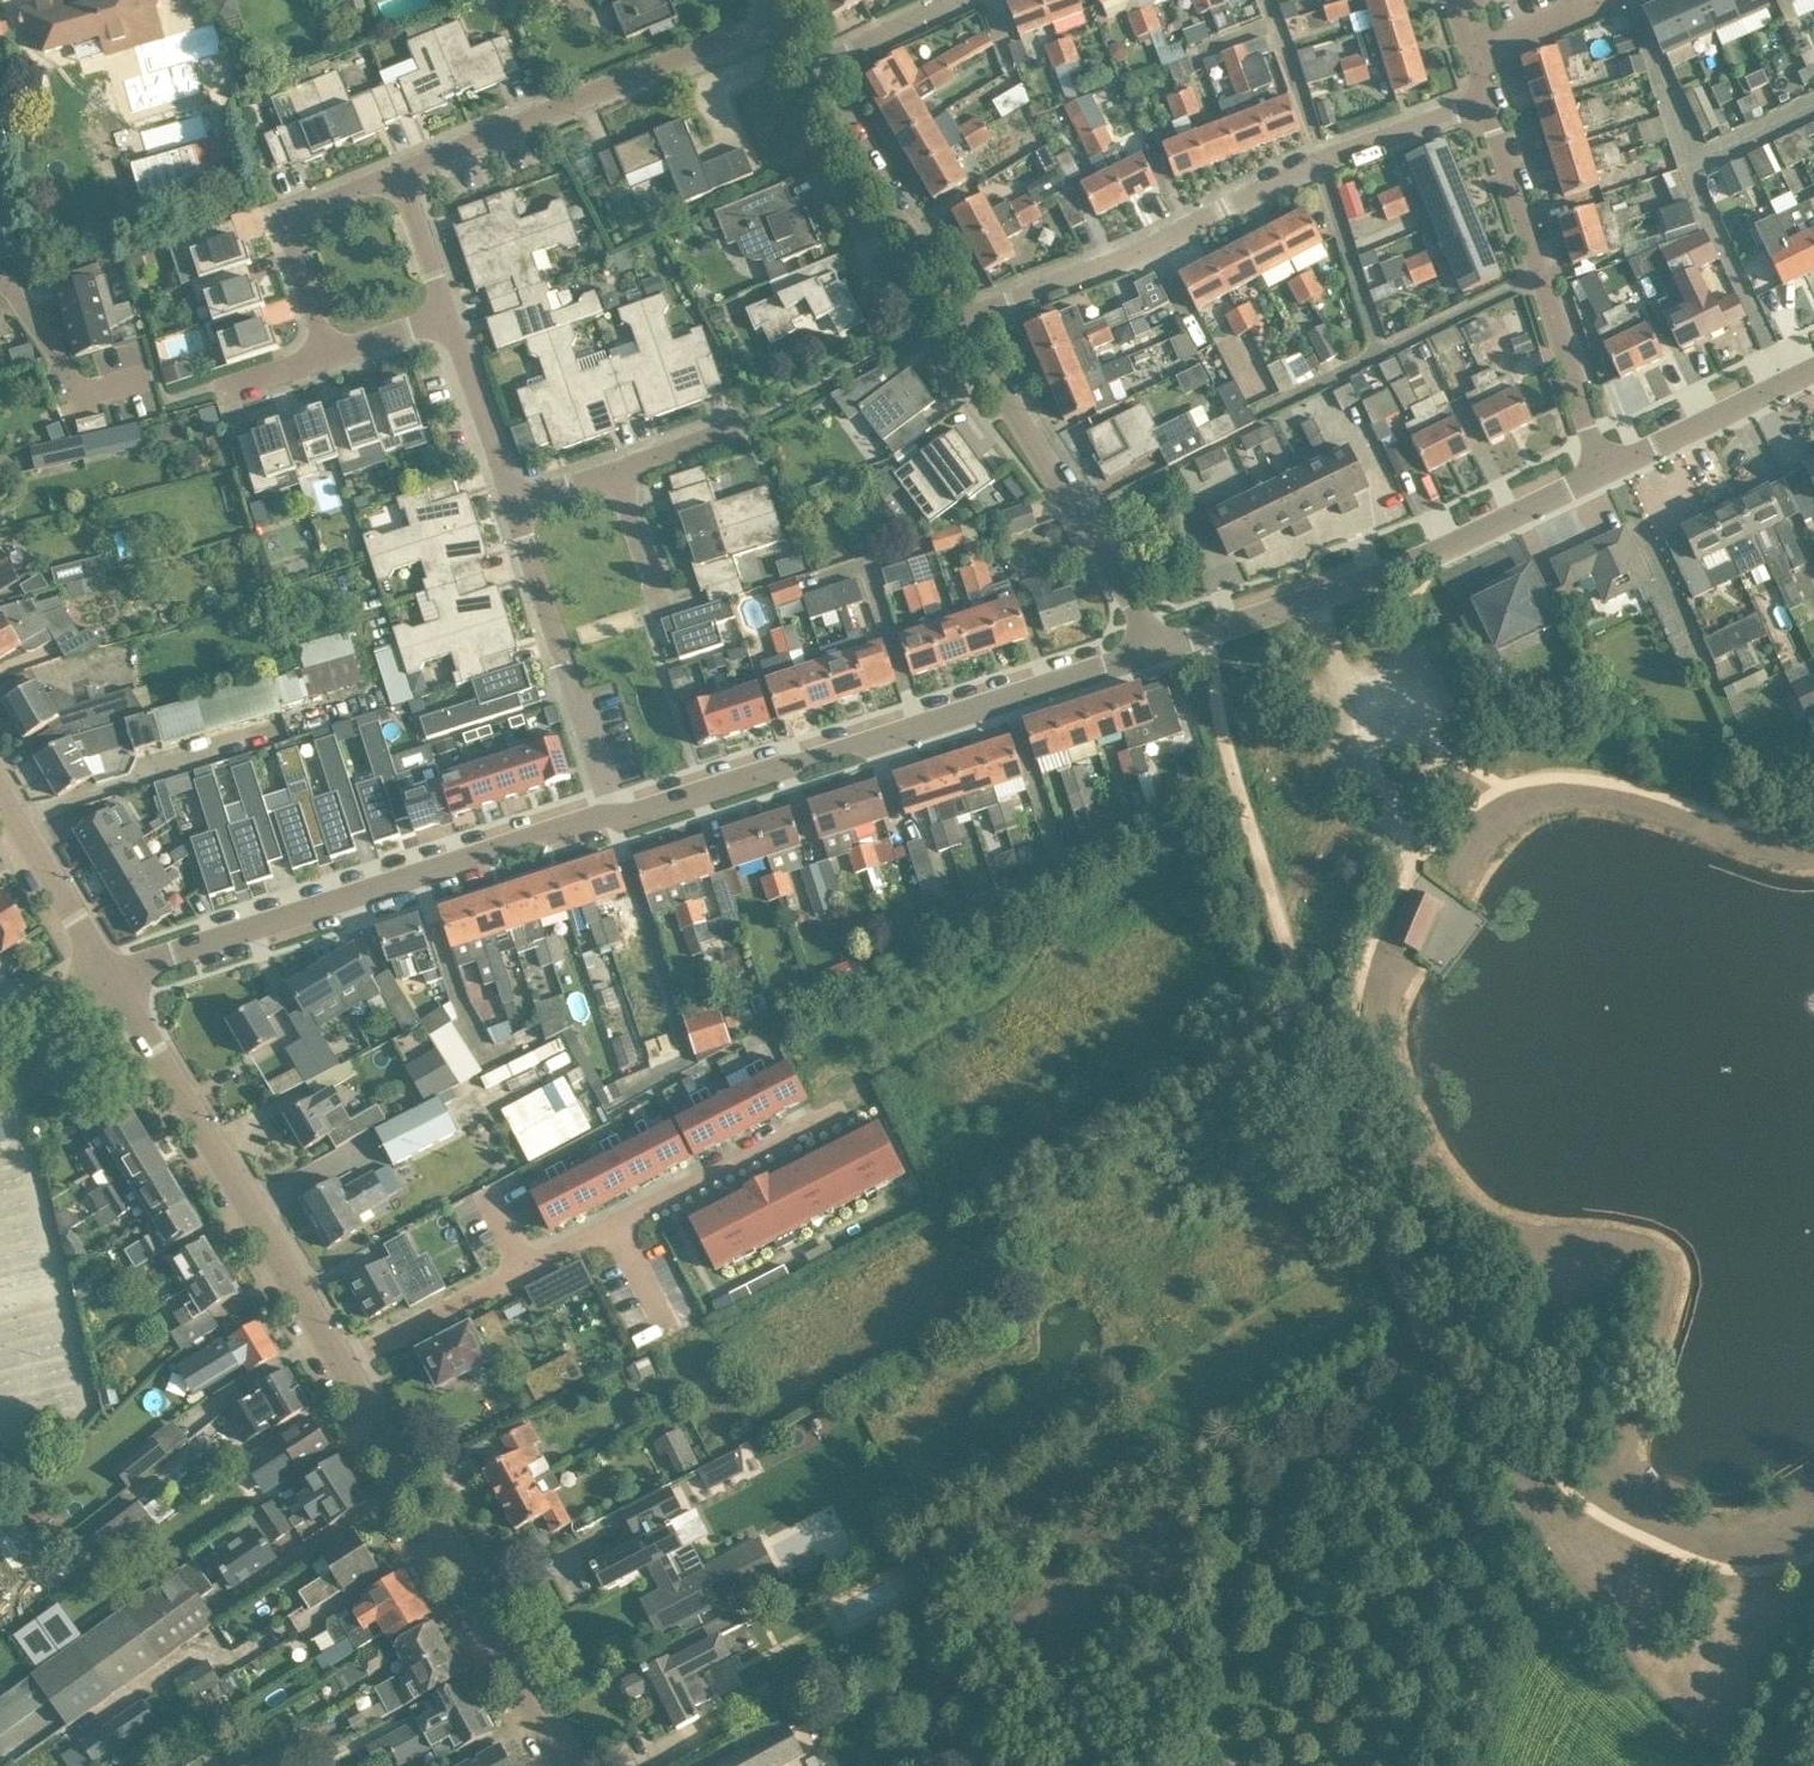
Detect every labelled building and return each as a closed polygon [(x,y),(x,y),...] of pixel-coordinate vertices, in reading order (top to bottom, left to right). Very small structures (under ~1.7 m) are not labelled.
[(36,4),(37,5),(21,10),(22,15),(20,16),(22,23),(24,22),(28,37),(41,33),(46,52),(104,35),(109,53),(108,53),(108,55),(126,50),(129,60),(147,55),(160,100),(156,101),(156,99),(145,102),(146,105),(142,106),(147,121),(141,122),(159,183),(177,177),(178,178),(192,174),(194,181),(198,180),(200,187),(228,179),(226,172),(230,171),(224,150),(221,151),(219,146),(227,144),(224,131),(219,105),(219,104),(221,103),(233,100),(240,98),(232,55),(230,55),(231,58),(200,67),(192,41),(162,50),(160,42),(161,42),(160,39),(164,38),(153,0),(102,0),(65,11),(62,0),(50,0),(36,4)] [(350,12),(365,7),(363,0),(347,0),(350,12)] [(518,6),(530,2),(534,10),(559,0),(516,0),(518,6)] [(619,16),(628,38),(680,17),(673,0),(618,0),(619,3),(615,4),(619,16)] [(832,17),(864,0),(823,0),(832,17)] [(1044,0),(1018,0),(1009,4),(1021,35),(1053,23),(1044,0)] [(1054,22),(1084,11),(1080,0),(1044,0),(1053,23),(1054,22)] [(1103,4),(1104,4),(1109,17),(1127,10),(1137,37),(1138,37),(1141,46),(1153,41),(1149,32),(1142,10),(1138,0),(1101,0),(1103,4)] [(1199,14),(1211,10),(1208,0),(1194,0),(1199,14)] [(1211,10),(1220,32),(1237,25),(1229,2),(1222,5),(1220,0),(1208,0),(1211,10)] [(1282,4),(1287,22),(1300,18),(1295,0),(1282,4)] [(1355,0),(1326,0),(1329,9),(1347,2),(1355,0)] [(1375,29),(1408,19),(1402,0),(1366,0),(1375,29)] [(1672,0),(1671,0),(1646,11),(1665,54),(1691,42),(1672,0)] [(1691,42),(1716,31),(1702,0),(1672,0),(1691,42)] [(1716,31),(1741,20),(1732,0),(1702,0),(1716,31)] [(1741,20),(1767,8),(1763,0),(1732,0),(1741,20)] [(1326,10),(1329,21),(1351,14),(1347,2),(1329,9),(1326,10)] [(1257,3),(1245,7),(1250,20),(1262,15),(1257,3)] [(1154,6),(1142,10),(1149,32),(1162,28),(1154,6)] [(1309,84),(1344,73),(1418,51),(1408,19),(1375,29),(1356,35),(1362,54),(1341,60),(1340,57),(1319,63),(1314,47),(1298,52),(1309,84)] [(430,20),(407,29),(412,40),(435,31),(430,20)] [(461,20),(435,31),(461,94),(464,93),(463,92),(474,87),(476,92),(498,83),(496,78),(521,68),(508,35),(494,40),(473,48),(461,20)] [(175,80),(179,94),(196,89),(195,84),(233,73),(222,36),(218,37),(213,21),(179,31),(192,75),(175,80)] [(0,24),(0,50),(1,50),(14,45),(7,22),(0,24)] [(400,79),(386,84),(400,117),(425,107),(427,112),(449,103),(447,98),(458,94),(458,95),(461,94),(435,31),(412,40),(409,41),(420,70),(400,79)] [(1635,32),(1615,39),(1620,54),(1640,47),(1635,32)] [(1072,37),(1059,41),(1067,63),(1080,59),(1072,37)] [(1234,48),(1236,53),(1257,111),(1269,142),(1301,130),(1289,98),(1272,105),(1267,92),(1273,83),(1263,54),(1270,52),(1264,37),(1245,44),(1234,48)] [(1019,68),(1032,63),(1024,41),(1012,45),(1019,68)] [(1053,68),(1067,63),(1059,41),(1046,46),(1053,68)] [(862,77),(881,108),(914,88),(951,69),(943,54),(918,69),(905,46),(892,52),(881,58),(884,64),(862,77)] [(1523,60),(1530,83),(1593,64),(1589,52),(1561,60),(1558,49),(1558,47),(1522,58),(1522,60),(1523,60)] [(1241,117),(1226,123),(1238,154),(1269,142),(1257,111),(1251,93),(1236,53),(1234,48),(1222,53),(1224,58),(1230,75),(1238,95),(1234,96),(1241,117)] [(1418,51),(1344,73),(1348,86),(1389,74),(1395,94),(1428,84),(1418,51)] [(1211,57),(1203,61),(1206,68),(1207,71),(1220,66),(1216,55),(1211,57)] [(1186,57),(1169,63),(1175,80),(1195,73),(1189,56),(1186,57)] [(1607,66),(1611,82),(1647,71),(1642,56),(1607,66)] [(310,68),(314,80),(341,144),(343,143),(342,141),(353,137),(355,142),(377,133),(375,128),(400,117),(386,84),(373,90),(373,89),(352,98),(340,69),(335,71),(330,59),(310,68)] [(1530,83),(1537,105),(1572,94),(1569,83),(1596,75),(1593,64),(1530,83)] [(1813,81),(1807,67),(1798,71),(1804,85),(1813,81)] [(341,144),(314,80),(312,81),(308,69),(293,75),(297,87),(287,91),(299,120),(279,128),(279,129),(265,134),(279,167),(304,157),(306,162),(328,153),(326,148),(337,143),(338,146),(341,144)] [(881,108),(899,138),(932,118),(920,99),(956,79),(951,69),(914,88),(881,108)] [(1720,106),(1734,100),(1726,82),(1712,88),(1720,106)] [(1002,114),(1033,103),(1026,85),(995,97),(1002,114)] [(1191,90),(1180,94),(1188,117),(1200,112),(1191,90)] [(1755,93),(1746,97),(1752,110),(1760,106),(1755,93)] [(1188,117),(1180,94),(1168,98),(1177,121),(1175,122),(1182,140),(1164,147),(1176,179),(1208,166),(1195,135),(1188,117)] [(1537,105),(1544,128),(1579,117),(1606,108),(1603,96),(1575,105),(1572,94),(1537,105)] [(1752,110),(1746,97),(1737,101),(1743,114),(1752,110)] [(1113,170),(1089,124),(1077,100),(1065,106),(1091,158),(1089,159),(1098,177),(1082,185),(1097,215),(1128,200),(1113,170)] [(1318,103),(1324,126),(1336,123),(1330,100),(1318,103)] [(1544,128),(1551,150),(1586,139),(1583,128),(1615,118),(1611,106),(1606,108),(1579,117),(1544,128)] [(1712,113),(1718,127),(1727,122),(1721,109),(1712,113)] [(959,128),(965,139),(986,127),(980,116),(959,128)] [(1640,123),(1645,143),(1667,138),(1662,117),(1640,123)] [(899,138),(917,168),(950,148),(932,118),(899,138)] [(616,148),(625,170),(628,177),(668,161),(686,203),(715,191),(714,190),(755,173),(745,148),(704,165),(685,119),(616,148)] [(1101,119),(1089,124),(1113,170),(1128,200),(1158,185),(1143,155),(1130,161),(1120,142),(1116,145),(1106,126),(1104,126),(1101,119)] [(1226,123),(1195,135),(1208,166),(1238,154),(1226,123)] [(1802,161),(1813,155),(1813,146),(1810,137),(1813,135),(1813,127),(1813,124),(1790,135),(1802,161)] [(986,127),(965,139),(973,152),(994,139),(986,127)] [(1787,168),(1802,161),(1790,135),(1774,142),(1787,168)] [(1551,150),(1558,172),(1593,161),(1620,153),(1617,141),(1589,150),(1586,139),(1551,150)] [(1425,192),(1458,178),(1445,144),(1411,158),(1425,192)] [(950,148),(917,168),(935,199),(968,179),(950,148)] [(1764,148),(1748,155),(1761,181),(1776,174),(1764,148)] [(953,211),(968,237),(997,221),(1000,225),(1017,216),(1038,205),(1051,197),(1051,198),(1055,195),(1071,187),(1069,182),(1083,175),(1070,150),(1055,158),(1061,168),(1026,187),(1030,195),(1011,205),(1008,200),(991,210),(983,195),(953,211)] [(1627,165),(1638,161),(1634,151),(1624,154),(1627,165)] [(1593,161),(1558,172),(1565,196),(1600,185),(1597,172),(1624,164),(1620,153),(1593,161)] [(1742,159),(1720,169),(1732,196),(1754,186),(1742,159)] [(1458,178),(1425,192),(1438,224),(1472,210),(1458,178)] [(764,259),(773,281),(790,274),(784,261),(823,245),(807,208),(793,202),(793,200),(788,202),(782,188),(787,186),(786,183),(716,212),(717,214),(703,220),(705,227),(715,230),(722,227),(728,240),(729,244),(738,241),(740,249),(742,252),(743,254),(746,256),(748,258),(750,259),(751,260),(755,260),(757,261),(760,260),(764,259)] [(1798,206),(1813,238),(1813,185),(1793,195),(1798,206)] [(1088,220),(1071,187),(1055,195),(1072,228),(1088,220)] [(1383,209),(1405,200),(1400,187),(1378,196),(1383,209)] [(458,235),(466,258),(579,218),(585,216),(583,209),(577,205),(569,208),(565,197),(553,201),(549,210),(517,221),(512,208),(516,202),(520,200),(516,188),(459,208),(467,232),(458,235)] [(1559,218),(1567,241),(1650,214),(1673,207),(1669,196),(1646,203),(1613,213),(1609,202),(1559,218)] [(1388,221),(1411,212),(1405,200),(1383,209),(1388,221)] [(1359,201),(1345,206),(1348,215),(1350,221),(1364,216),(1359,201)] [(1659,237),(1662,245),(1701,233),(1691,202),(1673,207),(1650,214),(1567,241),(1574,264),(1624,248),(1620,236),(1633,232),(1662,222),(1665,234),(1659,237)] [(997,221),(968,237),(986,271),(1016,255),(1007,238),(1024,229),(1022,226),(1043,215),(1038,205),(1017,216),(1000,225),(997,221)] [(1778,217),(1806,275),(1813,271),(1813,238),(1798,206),(1788,211),(1778,217)] [(1306,209),(1274,226),(1292,260),(1324,243),(1306,209)] [(1472,210),(1438,224),(1452,256),(1485,242),(1472,210)] [(1755,226),(1784,286),(1806,275),(1778,217),(1777,216),(1755,226)] [(483,278),(491,301),(548,281),(545,270),(553,267),(546,249),(561,244),(569,248),(581,244),(579,236),(584,234),(579,218),(466,258),(474,281),(483,278)] [(192,281),(253,262),(246,241),(237,244),(235,238),(238,237),(237,235),(235,236),(231,223),(235,221),(235,220),(178,238),(184,254),(193,251),(201,278),(192,281)] [(1274,226),(1243,242),(1261,276),(1292,260),(1274,226)] [(1662,245),(1659,246),(1675,280),(1703,338),(1725,328),(1725,327),(1746,317),(1736,296),(1714,306),(1696,269),(1719,259),(1705,231),(1701,233),(1662,245)] [(1243,242),(1212,258),(1230,292),(1261,276),(1243,242)] [(1465,290),(1499,276),(1485,242),(1452,256),(1465,290)] [(1675,280),(1659,246),(1647,253),(1664,285),(1669,297),(1659,302),(1682,349),(1703,338),(1675,280)] [(1359,255),(1364,268),(1380,262),(1375,249),(1359,255)] [(143,252),(128,256),(133,271),(147,266),(143,252)] [(1410,274),(1432,264),(1427,252),(1405,261),(1410,274)] [(1230,292),(1212,258),(1180,275),(1198,309),(1230,292)] [(1596,271),(1607,294),(1643,368),(1664,357),(1641,310),(1630,316),(1625,304),(1624,304),(1617,289),(1613,291),(1610,282),(1619,278),(1623,289),(1639,281),(1628,260),(1596,271)] [(215,320),(206,323),(266,304),(260,283),(251,286),(249,280),(251,279),(251,278),(249,279),(244,265),(253,262),(192,281),(197,297),(206,294),(215,320)] [(67,322),(131,303),(131,302),(115,307),(102,263),(71,274),(74,284),(57,288),(67,322)] [(816,264),(790,274),(773,281),(771,282),(777,296),(747,309),(756,331),(772,322),(777,331),(793,322),(813,312),(818,320),(832,312),(844,333),(866,321),(848,288),(841,292),(837,284),(841,282),(836,272),(822,278),(816,264)] [(1415,286),(1437,277),(1432,264),(1410,274),(1415,286)] [(1312,270),(1300,277),(1311,298),(1324,291),(1312,270)] [(1138,308),(1142,315),(1170,301),(1166,294),(1155,272),(1127,288),(1138,308)] [(663,292),(658,277),(642,282),(648,297),(663,292)] [(1311,298),(1300,277),(1289,283),(1300,304),(1311,298)] [(550,333),(573,325),(605,314),(597,290),(585,294),(581,302),(565,308),(558,290),(552,292),(548,281),(491,301),(499,324),(490,327),(499,352),(501,352),(500,350),(527,341),(550,333)] [(630,303),(643,298),(640,287),(626,291),(630,303)] [(666,293),(642,301),(679,408),(702,400),(699,391),(723,383),(715,360),(703,326),(692,330),(693,334),(691,341),(677,346),(666,314),(670,305),(666,293)] [(607,311),(618,307),(614,295),(603,299),(607,311)] [(622,354),(610,358),(630,415),(653,407),(657,416),(679,408),(642,301),(619,309),(623,321),(632,325),(643,357),(629,362),(623,359),(622,354)] [(131,303),(67,322),(76,356),(113,345),(109,330),(134,316),(142,317),(139,306),(132,308),(131,303)] [(1250,303),(1239,309),(1250,329),(1261,323),(1250,303)] [(266,304),(206,323),(211,340),(220,337),(222,341),(229,364),(280,347),(273,326),(264,329),(263,323),(265,322),(264,321),(263,321),(258,308),(267,305),(266,304)] [(1026,326),(1039,358),(1110,328),(1106,316),(1085,325),(1077,305),(1026,326)] [(708,311),(713,324),(727,318),(722,306),(708,311)] [(10,335),(3,309),(0,309),(0,338),(10,335)] [(1250,329),(1239,309),(1226,315),(1237,336),(1250,329)] [(1643,368),(1614,309),(1603,314),(1609,326),(1598,331),(1621,378),(1643,368)] [(1465,326),(1476,347),(1495,338),(1484,316),(1465,326)] [(1144,318),(1130,323),(1136,338),(1150,332),(1144,318)] [(1341,354),(1325,324),(1308,333),(1324,363),(1341,354)] [(573,325),(550,333),(587,440),(610,432),(607,423),(630,415),(610,358),(599,362),(601,367),(598,373),(585,378),(574,346),(578,337),(573,325)] [(157,338),(163,357),(203,346),(197,327),(157,338)] [(1039,358),(1052,388),(1102,367),(1096,352),(1094,348),(1115,339),(1110,328),(1039,358)] [(1189,330),(1141,351),(1150,371),(1198,350),(1189,330)] [(550,333),(527,341),(531,353),(539,358),(546,375),(529,381),(530,386),(518,390),(537,447),(561,439),(564,448),(587,440),(550,333)] [(1518,356),(1534,350),(1528,333),(1511,340),(1518,356)] [(31,344),(10,350),(15,366),(36,360),(31,344)] [(1303,354),(1285,363),(1296,387),(1315,378),(1303,354)] [(1128,356),(1102,367),(1052,388),(1065,419),(1095,407),(1097,412),(1117,404),(1108,383),(1135,372),(1128,356)] [(1396,358),(1381,365),(1388,381),(1403,374),(1396,358)] [(831,394),(846,414),(850,420),(862,410),(896,455),(933,427),(922,413),(937,402),(912,367),(895,379),(890,372),(898,367),(893,361),(831,394)] [(1415,362),(1404,367),(1412,384),(1419,381),(1423,379),(1415,362)] [(183,378),(178,363),(163,368),(164,371),(168,383),(183,378)] [(1186,392),(1212,380),(1204,363),(1179,375),(1186,392)] [(1493,368),(1482,373),(1511,432),(1533,421),(1510,374),(1499,380),(1493,368)] [(1511,432),(1482,373),(1472,379),(1477,390),(1466,396),(1478,420),(1489,443),(1511,432)] [(425,428),(408,377),(387,384),(390,393),(384,395),(383,392),(382,393),(382,395),(368,399),(366,391),(365,391),(381,442),(384,452),(400,446),(405,445),(402,436),(425,428)] [(1451,462),(1422,403),(1420,404),(1407,377),(1391,385),(1406,411),(1411,408),(1417,420),(1406,425),(1429,472),(1451,462)] [(1217,390),(1229,413),(1238,430),(1257,421),(1236,380),(1217,390)] [(1371,398),(1381,419),(1400,410),(1390,389),(1371,398)] [(323,404),(322,405),(342,465),(358,460),(355,451),(381,442),(365,391),(344,397),(347,406),(341,408),(341,406),(339,407),(340,409),(326,413),(323,404)] [(1433,398),(1422,403),(1451,462),(1473,451),(1450,404),(1439,409),(1433,398)] [(1190,412),(1156,430),(1142,404),(1114,419),(1088,432),(1103,461),(1099,463),(1107,480),(1138,464),(1137,461),(1161,449),(1170,465),(1238,430),(1229,413),(1199,429),(1190,412)] [(281,418),(280,418),(300,479),(307,476),(315,474),(312,464),(339,456),(341,465),(342,465),(322,405),(302,411),(305,420),(299,422),(298,420),(297,420),(297,422),(283,427),(281,418)] [(80,432),(108,426),(105,414),(77,421),(80,432)] [(300,479),(280,418),(259,425),(262,434),(256,436),(255,434),(254,434),(255,436),(241,440),(240,436),(238,437),(257,493),(273,487),(270,478),(296,470),(299,479),(300,479)] [(1302,424),(1308,437),(1321,431),(1314,418),(1302,424)] [(60,421),(47,426),(53,441),(66,436),(60,421)] [(1269,425),(1255,431),(1261,444),(1275,437),(1269,425)] [(957,428),(937,442),(923,452),(904,467),(895,474),(931,523),(967,496),(970,500),(996,480),(957,428)] [(1261,444),(1255,431),(1241,438),(1247,450),(1261,444)] [(1321,431),(1308,437),(1315,451),(1328,445),(1321,431)] [(215,435),(207,438),(211,452),(219,449),(215,435)] [(72,438),(32,448),(37,470),(88,459),(83,436),(73,438),(72,438)] [(904,467),(923,452),(916,442),(897,457),(904,467)] [(1413,468),(1400,442),(1386,449),(1399,475),(1413,468)] [(1222,447),(1209,453),(1215,466),(1228,459),(1222,447)] [(1352,448),(1328,460),(1351,510),(1360,506),(1355,495),(1370,488),(1352,448)] [(1215,466),(1209,453),(1195,460),(1201,473),(1215,466)] [(1328,460),(1304,471),(1323,511),(1338,504),(1343,514),(1351,510),(1328,460)] [(731,598),(735,597),(746,593),(741,578),(734,556),(786,540),(769,485),(717,502),(712,489),(705,466),(671,477),(679,504),(674,505),(681,528),(687,527),(690,537),(688,538),(690,544),(692,543),(696,554),(690,556),(698,579),(703,577),(712,604),(731,598)] [(1304,471),(1281,482),(1305,532),(1313,528),(1308,518),(1323,511),(1304,471)] [(1005,482),(1021,504),(1033,496),(1016,473),(1005,482)] [(300,479),(299,479),(301,484),(306,499),(311,497),(307,476),(300,479)] [(364,535),(371,558),(479,524),(472,500),(463,503),(455,479),(398,498),(401,510),(406,508),(412,511),(417,525),(384,535),(376,531),(364,535)] [(1281,482),(1257,493),(1276,533),(1292,526),(1297,536),(1305,532),(1281,482)] [(1767,488),(1739,501),(1764,555),(1768,564),(1794,619),(1808,612),(1804,603),(1805,603),(1790,571),(1807,563),(1787,519),(1792,517),(1798,514),(1800,513),(1799,510),(1797,506),(1787,484),(1769,493),(1767,488)] [(1276,533),(1257,493),(1210,515),(1229,556),(1244,549),(1250,559),(1267,551),(1261,540),(1276,533)] [(369,506),(366,495),(353,499),(357,509),(369,506)] [(264,501),(251,505),(258,526),(271,522),(264,501)] [(1737,568),(1764,555),(1739,501),(1711,514),(1737,568)] [(1030,503),(1008,511),(999,514),(1007,537),(1038,526),(1030,503)] [(1799,510),(1800,513),(1804,522),(1813,517),(1813,507),(1812,504),(1799,510)] [(1177,518),(1189,544),(1206,536),(1194,510),(1177,518)] [(1741,577),(1737,568),(1711,514),(1683,527),(1684,529),(1666,538),(1694,599),(1741,577)] [(1052,523),(1046,525),(1044,530),(1046,536),(1055,540),(1061,537),(1063,532),(1061,527),(1052,523)] [(424,580),(428,591),(485,573),(478,550),(487,547),(479,524),(371,558),(379,582),(391,578),(395,569),(428,559),(432,573),(429,579),(424,580)] [(930,534),(936,552),(965,542),(960,524),(930,534)] [(1611,538),(1555,563),(1565,584),(1566,587),(1579,580),(1583,589),(1588,592),(1597,588),(1603,602),(1637,586),(1649,581),(1648,579),(1640,563),(1630,541),(1616,548),(1611,538)] [(973,565),(1000,646),(1030,637),(1017,599),(1010,580),(994,585),(979,539),(966,543),(973,565)] [(20,579),(3,551),(0,553),(0,591),(20,579)] [(925,608),(931,627),(944,665),(972,656),(959,617),(946,622),(939,602),(936,603),(930,583),(934,581),(926,555),(909,561),(925,608)] [(100,558),(83,562),(88,578),(98,576),(104,574),(100,558)] [(911,612),(925,608),(909,561),(883,569),(888,585),(902,580),(905,588),(904,588),(911,612)] [(959,617),(972,656),(1000,646),(973,565),(960,569),(974,613),(959,617)] [(1462,618),(1486,669),(1504,661),(1495,642),(1539,621),(1544,632),(1560,624),(1546,594),(1531,601),(1517,571),(1485,587),(1489,595),(1474,602),(1478,611),(1462,618)] [(392,621),(401,650),(509,616),(502,593),(493,596),(485,573),(428,591),(417,595),(426,625),(414,628),(406,624),(405,624),(403,617),(392,621)] [(1039,603),(1048,631),(1082,619),(1072,590),(1054,596),(1047,576),(1024,583),(1031,605),(1039,603)] [(840,610),(850,639),(854,652),(867,690),(896,681),(883,642),(869,647),(863,628),(858,629),(852,611),(871,605),(869,600),(864,601),(857,578),(832,586),(840,610)] [(773,588),(781,615),(807,608),(799,581),(773,588)] [(828,614),(840,610),(832,586),(813,592),(821,616),(828,614)] [(21,645),(24,649),(28,651),(32,651),(55,638),(67,656),(103,646),(92,628),(81,634),(59,597),(39,603),(37,598),(32,598),(0,607),(0,609),(3,614),(0,616),(0,658),(21,645)] [(736,618),(729,598),(712,604),(673,617),(678,633),(673,635),(681,659),(724,645),(717,624),(736,618)] [(1736,650),(1746,670),(1762,662),(1752,643),(1768,635),(1757,613),(1705,639),(1715,660),(1736,650)] [(509,616),(401,650),(409,675),(410,675),(416,697),(429,693),(428,688),(423,670),(421,671),(425,662),(457,652),(462,665),(458,671),(454,673),(458,685),(515,666),(507,643),(517,639),(509,616)] [(227,620),(229,634),(239,632),(237,619),(227,620)] [(794,624),(783,628),(810,709),(839,700),(826,662),(809,667),(794,624)] [(944,665),(931,627),(902,636),(914,675),(944,665)] [(810,709),(783,628),(772,632),(786,675),(768,681),(781,719),(810,709)] [(299,645),(305,668),(355,654),(349,630),(299,645)] [(1673,632),(1667,635),(1680,664),(1691,658),(1692,658),(1678,630),(1673,632)] [(821,648),(826,662),(839,700),(867,690),(854,652),(850,639),(821,648)] [(730,650),(729,651),(732,661),(750,656),(747,645),(730,650)] [(721,654),(710,658),(712,664),(714,669),(726,665),(722,653),(721,654)] [(149,714),(70,736),(36,756),(59,795),(94,775),(83,757),(134,742),(136,751),(163,744),(163,747),(283,712),(281,706),(363,682),(355,654),(305,668),(273,677),(153,712),(153,713),(149,714)] [(515,667),(473,680),(479,700),(421,718),(428,738),(523,707),(519,694),(533,689),(524,664),(515,667)] [(672,670),(669,671),(672,681),(686,677),(684,670),(683,666),(672,670)] [(1807,718),(1813,715),(1813,674),(1791,685),(1807,718)] [(86,727),(70,736),(149,714),(131,688),(79,704),(77,701),(76,700),(73,697),(71,695),(68,693),(64,692),(61,691),(57,691),(54,692),(50,693),(47,694),(39,680),(4,700),(26,738),(60,717),(65,726),(80,718),(86,727)] [(1141,684),(1130,687),(1148,741),(1155,732),(1167,738),(1184,732),(1167,681),(1143,688),(1141,684)] [(760,684),(736,692),(748,730),(772,722),(760,684)] [(1096,699),(1108,737),(1125,731),(1131,749),(1118,753),(1126,778),(1139,774),(1147,799),(1151,811),(1162,807),(1142,747),(1144,746),(1148,741),(1130,687),(1096,699)] [(725,737),(710,692),(686,700),(701,745),(725,737)] [(711,692),(710,692),(725,737),(748,730),(736,692),(714,699),(711,692)] [(413,714),(426,710),(423,699),(409,703),(413,714)] [(1074,748),(1108,737),(1096,699),(1062,710),(1074,748)] [(403,705),(391,709),(394,720),(407,716),(403,705)] [(386,708),(377,711),(380,721),(390,718),(386,708)] [(1039,760),(1074,748),(1062,710),(1026,721),(1039,760)] [(377,711),(357,718),(360,728),(380,721),(377,711)] [(524,715),(510,719),(513,729),(527,724),(524,715)] [(411,817),(398,775),(380,721),(360,728),(377,779),(357,786),(376,843),(401,835),(397,821),(411,817)] [(478,730),(481,739),(494,735),(491,725),(478,730)] [(333,726),(313,732),(316,742),(336,736),(333,726)] [(467,743),(481,739),(478,730),(464,734),(467,743)] [(532,740),(534,747),(546,785),(571,777),(557,732),(532,740)] [(332,794),(315,799),(314,799),(328,843),(327,844),(332,857),(357,849),(353,836),(367,831),(336,736),(316,742),(332,794)] [(438,753),(458,746),(455,737),(436,744),(438,753)] [(295,738),(275,744),(278,754),(298,748),(295,738)] [(1011,738),(982,747),(994,786),(1024,776),(1011,738)] [(546,785),(534,747),(511,754),(523,793),(546,785)] [(982,747),(954,757),(972,813),(989,808),(997,832),(1008,829),(1000,804),(994,786),(982,747)] [(314,799),(315,799),(298,748),(278,754),(295,806),(275,812),(294,870),(319,861),(315,848),(327,844),(328,843),(314,799)] [(249,752),(229,759),(232,769),(252,762),(249,752)] [(511,754),(488,761),(500,800),(523,793),(511,754)] [(1742,767),(1736,755),(1724,760),(1725,762),(1730,772),(1742,767)] [(954,757),(925,766),(938,804),(951,847),(963,843),(955,819),(972,813),(954,757)] [(477,807),(500,800),(488,761),(465,769),(477,807)] [(249,820),(232,826),(231,826),(245,870),(244,871),(248,884),(274,876),(269,862),(284,858),(252,762),(232,769),(249,820)] [(449,803),(441,776),(436,763),(398,775),(411,817),(415,831),(440,823),(435,808),(449,803)] [(212,764),(194,770),(198,780),(215,774),(212,764)] [(1061,772),(1069,797),(1068,797),(1073,811),(1099,802),(1094,788),(1093,789),(1085,764),(1061,772)] [(938,804),(925,766),(896,775),(908,814),(929,807),(932,820),(932,821),(933,825),(931,826),(939,851),(951,847),(938,804)] [(453,815),(477,807),(465,769),(441,776),(449,803),(453,815)] [(232,874),(244,871),(245,870),(231,826),(232,826),(215,774),(198,780),(195,781),(212,832),(192,839),(211,896),(236,888),(232,874)] [(161,802),(171,799),(170,795),(165,780),(155,783),(161,802)] [(878,781),(844,792),(856,829),(890,818),(878,781)] [(830,858),(817,863),(828,895),(830,895),(842,890),(832,859),(849,853),(857,876),(854,878),(855,880),(852,883),(853,887),(857,888),(860,885),(863,892),(875,888),(869,870),(861,846),(856,829),(844,792),(810,803),(822,840),(823,839),(830,858)] [(177,817),(171,799),(161,802),(168,823),(177,817)] [(1147,799),(1136,806),(1145,822),(1151,819),(1153,817),(1151,811),(1147,799)] [(1000,804),(1008,829),(1020,825),(1012,800),(1000,804)] [(75,830),(96,866),(131,844),(131,845),(143,837),(135,823),(122,830),(109,809),(108,810),(95,817),(75,829),(75,830)] [(792,809),(757,820),(769,857),(803,846),(792,809)] [(734,868),(725,871),(734,898),(745,894),(736,867),(769,857),(757,820),(723,831),(734,868)] [(1077,823),(1060,828),(1065,844),(1082,839),(1077,823)] [(905,834),(914,860),(915,859),(920,874),(934,870),(929,854),(930,854),(922,829),(905,834)] [(671,848),(695,925),(708,920),(701,899),(706,897),(701,879),(712,875),(724,916),(721,917),(727,935),(744,929),(734,898),(725,871),(716,874),(705,837),(671,848)] [(861,846),(869,870),(881,865),(874,842),(861,846)] [(131,844),(96,866),(116,899),(164,871),(156,857),(143,865),(131,845),(131,844)] [(908,845),(894,849),(897,858),(898,860),(911,855),(908,845)] [(171,854),(177,863),(190,855),(184,846),(171,854)] [(684,929),(695,925),(671,848),(652,854),(648,850),(639,853),(639,858),(636,859),(648,896),(654,915),(675,908),(682,929),(684,929)] [(996,857),(1003,875),(1022,868),(1015,849),(996,857)] [(614,854),(585,863),(597,901),(626,892),(614,854)] [(585,863),(557,872),(569,910),(582,906),(588,925),(591,924),(599,949),(611,945),(603,919),(597,901),(585,863)] [(828,895),(817,863),(800,869),(815,914),(834,908),(830,895),(828,895)] [(787,870),(774,874),(781,897),(794,893),(787,870)] [(164,871),(116,899),(138,934),(173,913),(159,892),(172,884),(164,871)] [(557,872),(528,881),(540,919),(569,910),(557,872)] [(781,897),(774,874),(761,878),(769,901),(781,897)] [(535,1003),(536,1006),(540,1021),(541,1021),(547,1039),(575,1025),(554,963),(546,938),(540,919),(528,881),(500,890),(512,928),(525,924),(531,944),(534,943),(552,997),(535,1003)] [(967,894),(975,918),(976,921),(1002,912),(999,901),(1001,900),(995,884),(967,894)] [(13,909),(2,890),(0,891),(0,918),(13,909)] [(527,1027),(540,1021),(536,1006),(522,1010),(519,999),(517,1000),(502,953),(518,948),(512,928),(500,890),(471,899),(484,938),(496,980),(509,1020),(511,1024),(525,1019),(527,1027)] [(1392,939),(1420,951),(1441,903),(1413,891),(1392,939)] [(956,924),(955,898),(935,898),(936,924),(956,924)] [(485,984),(496,980),(484,938),(471,899),(442,909),(454,947),(471,942),(485,984)] [(0,918),(0,953),(26,938),(21,931),(25,928),(13,909),(0,918)] [(435,968),(426,939),(419,916),(380,929),(390,961),(394,959),(401,979),(421,973),(421,974),(424,973),(427,983),(444,978),(440,967),(435,968)] [(603,919),(611,945),(623,941),(615,916),(603,919)] [(695,925),(684,929),(687,940),(699,936),(695,925)] [(558,934),(546,938),(554,963),(566,959),(558,934)] [(355,945),(322,964),(339,993),(358,982),(368,1001),(382,993),(390,1007),(405,1032),(422,1023),(389,970),(375,979),(372,974),(373,974),(355,945)] [(847,951),(855,975),(870,970),(862,946),(847,951)] [(846,961),(835,965),(841,980),(852,975),(846,961)] [(290,1015),(303,1039),(323,1072),(339,1063),(320,1028),(321,1027),(311,1009),(339,993),(322,964),(289,984),(303,1007),(290,1015)] [(762,990),(745,996),(748,1004),(751,1003),(759,1024),(773,1019),(762,990)] [(605,991),(596,994),(600,1009),(609,1006),(605,991)] [(266,1018),(285,1008),(276,993),(257,1004),(230,1020),(249,1053),(277,1037),(266,1018)] [(382,993),(368,1001),(376,1015),(390,1007),(382,993)] [(699,1059),(731,1042),(722,1012),(708,1016),(705,1005),(694,1008),(696,1017),(687,1020),(699,1059)] [(422,1023),(429,1036),(451,1023),(443,1010),(422,1023)] [(751,1010),(724,1016),(728,1028),(754,1017),(751,1010)] [(509,1020),(488,1028),(496,1044),(514,1036),(514,1035),(511,1024),(509,1020)] [(447,1064),(460,1085),(481,1071),(451,1023),(429,1036),(447,1064)] [(613,1041),(622,1068),(639,1061),(630,1034),(613,1041)] [(277,1096),(306,1082),(323,1072),(303,1039),(287,1048),(298,1068),(270,1083),(277,1096)] [(323,1072),(306,1082),(315,1099),(287,1115),(306,1148),(330,1134),(338,1147),(387,1119),(386,1118),(395,1113),(388,1101),(379,1105),(378,1103),(351,1119),(341,1103),(342,1103),(334,1088),(358,1074),(350,1060),(341,1065),(339,1063),(323,1072)] [(763,1060),(754,1064),(760,1077),(769,1072),(763,1060)] [(760,1077),(779,1113),(807,1099),(788,1062),(769,1072),(760,1077)] [(447,1064),(415,1083),(427,1102),(440,1095),(454,1088),(460,1085),(447,1064)] [(746,1069),(752,1081),(760,1077),(754,1064),(746,1069)] [(595,1069),(585,1075),(594,1092),(595,1092),(605,1087),(595,1069)] [(752,1081),(733,1091),(752,1127),(779,1113),(760,1077),(752,1081)] [(441,1097),(428,1104),(376,1130),(394,1164),(459,1131),(445,1105),(458,1097),(454,1088),(440,1095),(441,1097)] [(708,1088),(700,1092),(706,1105),(714,1100),(708,1088)] [(714,1100),(706,1105),(724,1141),(752,1127),(733,1091),(714,1100)] [(691,1097),(697,1109),(706,1105),(700,1092),(691,1097)] [(93,1177),(119,1161),(151,1141),(133,1112),(130,1114),(119,1096),(90,1114),(109,1145),(97,1153),(93,1147),(80,1156),(93,1177)] [(706,1105),(697,1109),(678,1119),(696,1155),(724,1141),(706,1105)] [(636,1125),(643,1137),(651,1132),(645,1120),(636,1125)] [(643,1137),(661,1173),(690,1159),(671,1122),(651,1132),(643,1137)] [(866,1167),(875,1183),(885,1178),(887,1182),(904,1173),(878,1122),(856,1133),(872,1164),(866,1167)] [(872,1164),(856,1133),(845,1139),(860,1170),(866,1167),(872,1164)] [(618,1134),(609,1138),(616,1151),(624,1146),(618,1134)] [(616,1151),(634,1187),(661,1173),(643,1137),(624,1146),(616,1151)] [(601,1143),(607,1155),(616,1151),(609,1138),(601,1143)] [(824,1150),(850,1201),(866,1193),(864,1189),(875,1183),(866,1167),(860,1170),(845,1139),(824,1150)] [(91,1194),(100,1210),(136,1189),(168,1169),(151,1141),(119,1161),(121,1165),(107,1174),(113,1184),(103,1190),(102,1187),(91,1194)] [(821,1211),(831,1206),(833,1210),(850,1201),(824,1150),(802,1161),(818,1191),(812,1194),(821,1211)] [(607,1155),(588,1165),(607,1201),(634,1187),(616,1151),(607,1155)] [(818,1191),(802,1161),(791,1167),(807,1197),(812,1194),(818,1191)] [(563,1162),(555,1166),(561,1179),(569,1174),(563,1162)] [(569,1174),(561,1179),(580,1215),(607,1201),(588,1165),(569,1174)] [(310,1212),(316,1223),(396,1178),(389,1166),(376,1173),(375,1172),(345,1190),(338,1178),(302,1198),(304,1202),(304,1205),(307,1211),(310,1212)] [(546,1171),(553,1183),(561,1179),(555,1166),(546,1171)] [(791,1167),(771,1177),(770,1177),(796,1229),(812,1221),(810,1216),(821,1211),(812,1194),(807,1197),(791,1167)] [(143,1200),(154,1218),(186,1198),(168,1169),(136,1189),(100,1210),(96,1213),(102,1222),(115,1213),(118,1219),(132,1211),(130,1207),(143,1200)] [(744,1189),(744,1190),(746,1190),(772,1241),(775,1240),(779,1248),(797,1239),(793,1230),(796,1229),(770,1177),(771,1177),(770,1176),(744,1189)] [(396,1178),(316,1223),(323,1235),(322,1238),(325,1243),(328,1244),(330,1248),(366,1227),(359,1216),(390,1199),(389,1197),(403,1189),(396,1178)] [(561,1179),(553,1183),(533,1193),(551,1229),(580,1215),(561,1179)] [(744,1190),(724,1201),(740,1231),(734,1234),(743,1251),(753,1246),(755,1250),(772,1241),(746,1190),(744,1190)] [(127,1253),(136,1267),(171,1246),(171,1247),(204,1227),(186,1198),(154,1218),(162,1231),(127,1253)] [(724,1201),(713,1207),(729,1237),(734,1234),(740,1231),(724,1201)] [(732,1256),(743,1251),(734,1234),(729,1237),(713,1207),(691,1218),(717,1269),(735,1260),(732,1256)] [(54,1212),(60,1235),(81,1223),(78,1215),(65,1209),(54,1212)] [(371,1268),(350,1280),(353,1285),(370,1316),(371,1318),(373,1316),(377,1314),(388,1308),(391,1306),(393,1306),(403,1300),(406,1298),(406,1297),(418,1290),(424,1287),(418,1278),(415,1272),(410,1262),(418,1258),(405,1234),(402,1236),(386,1245),(386,1246),(392,1256),(387,1259),(386,1260),(385,1260),(378,1264),(377,1265),(371,1268)] [(176,1276),(184,1290),(222,1267),(206,1240),(178,1257),(171,1247),(171,1246),(136,1267),(123,1275),(129,1287),(144,1279),(151,1291),(176,1276)] [(555,1273),(568,1298),(596,1284),(583,1258),(555,1273)] [(785,1265),(747,1284),(753,1297),(791,1277),(785,1265)] [(222,1267),(184,1290),(192,1304),(175,1314),(183,1327),(172,1333),(182,1349),(214,1330),(204,1314),(238,1294),(222,1267)] [(95,1292),(84,1274),(73,1281),(78,1303),(95,1292)] [(129,1287),(123,1275),(114,1281),(121,1292),(129,1287)] [(735,1306),(753,1297),(747,1284),(729,1293),(735,1306)] [(260,1321),(231,1338),(234,1343),(229,1345),(224,1338),(191,1358),(208,1386),(241,1367),(240,1365),(245,1362),(251,1371),(259,1366),(279,1354),(260,1321)] [(477,1339),(470,1324),(431,1345),(432,1345),(421,1351),(430,1369),(427,1371),(434,1384),(437,1382),(439,1385),(514,1346),(503,1325),(477,1339)] [(572,1352),(541,1368),(554,1393),(585,1377),(572,1352)] [(648,1359),(626,1369),(634,1384),(655,1374),(648,1359)] [(239,1419),(249,1436),(274,1420),(278,1427),(312,1406),(289,1369),(256,1389),(264,1404),(239,1419)] [(120,1403),(115,1381),(98,1385),(104,1407),(106,1406),(107,1410),(114,1408),(114,1404),(120,1403)] [(312,1415),(278,1437),(279,1437),(254,1453),(275,1485),(299,1469),(299,1470),(333,1448),(312,1415)] [(484,1470),(500,1500),(553,1471),(545,1457),(538,1461),(530,1446),(541,1440),(530,1422),(520,1428),(503,1438),(513,1455),(484,1470)] [(679,1429),(653,1442),(661,1456),(667,1452),(678,1473),(697,1463),(679,1429)] [(153,1436),(113,1468),(128,1486),(168,1454),(153,1436)] [(483,1441),(467,1449),(470,1455),(486,1447),(483,1441)] [(728,1454),(698,1469),(709,1489),(731,1477),(743,1471),(741,1448),(728,1454)] [(20,1470),(0,1449),(0,1489),(20,1470)] [(299,1499),(306,1510),(355,1479),(341,1457),(302,1482),(309,1492),(299,1499)] [(553,1471),(500,1500),(516,1529),(545,1514),(554,1531),(571,1522),(554,1491),(561,1486),(553,1471)] [(355,1479),(306,1510),(314,1521),(324,1515),(331,1526),(369,1501),(355,1479)] [(597,1563),(592,1565),(595,1571),(596,1570),(604,1587),(626,1577),(650,1565),(662,1592),(643,1601),(662,1635),(679,1626),(686,1636),(706,1625),(700,1615),(716,1607),(723,1618),(736,1610),(746,1605),(740,1594),(779,1574),(760,1536),(684,1576),(672,1553),(710,1534),(697,1508),(670,1521),(667,1514),(682,1507),(670,1483),(623,1507),(633,1528),(637,1525),(645,1541),(597,1564),(597,1563)] [(168,1518),(179,1509),(166,1492),(145,1507),(138,1498),(92,1533),(113,1560),(168,1518)] [(272,1502),(279,1512),(286,1507),(279,1496),(271,1501),(272,1502)] [(292,1530),(279,1512),(272,1502),(226,1534),(235,1548),(215,1561),(233,1587),(276,1557),(268,1545),(272,1542),(273,1543),(292,1530)] [(0,1529),(0,1549),(3,1553),(0,1555),(15,1573),(17,1572),(19,1574),(37,1559),(36,1557),(49,1546),(21,1512),(0,1529)] [(289,1518),(296,1528),(305,1522),(298,1512),(289,1518)] [(355,1530),(335,1543),(320,1553),(333,1573),(302,1593),(313,1609),(344,1589),(345,1590),(380,1568),(355,1530)] [(33,1675),(50,1700),(69,1726),(86,1713),(217,1621),(201,1599),(215,1589),(194,1560),(72,1647),(47,1665),(33,1675)] [(315,1638),(325,1654),(351,1638),(349,1635),(416,1593),(403,1573),(383,1586),(328,1620),(328,1629),(315,1638)] [(351,1638),(325,1654),(317,1658),(325,1670),(358,1649),(387,1631),(391,1637),(429,1613),(416,1593),(349,1635),(351,1638)] [(644,1671),(623,1681),(631,1698),(656,1686),(678,1729),(699,1718),(700,1717),(699,1714),(698,1714),(694,1708),(714,1697),(700,1671),(713,1664),(731,1655),(722,1636),(743,1625),(736,1610),(723,1618),(664,1647),(669,1656),(648,1667),(647,1666),(643,1668),(644,1671)] [(51,1618),(25,1636),(47,1665),(72,1647),(51,1618)] [(397,1649),(409,1670),(447,1649),(433,1623),(394,1644),(390,1642),(360,1659),(328,1679),(337,1694),(390,1662),(386,1656),(397,1649)] [(447,1649),(409,1670),(415,1681),(397,1691),(396,1690),(380,1699),(382,1702),(365,1712),(371,1724),(389,1714),(389,1715),(423,1696),(461,1675),(447,1649)] [(221,1681),(208,1659),(175,1679),(188,1701),(218,1683),(221,1681)] [(221,1681),(218,1683),(225,1695),(242,1685),(234,1672),(221,1681)] [(33,1675),(13,1689),(31,1714),(50,1700),(33,1675)] [(386,1739),(393,1752),(479,1705),(465,1679),(429,1698),(437,1711),(386,1739)] [(143,1702),(84,1742),(95,1760),(155,1720),(143,1702)] [(479,1705),(393,1752),(400,1765),(451,1738),(458,1751),(494,1731),(479,1705)] [(802,1753),(787,1725),(713,1765),(778,1765),(802,1753)] [(228,1758),(232,1765),(250,1756),(238,1734),(221,1744),(228,1758)] [(442,1765),(512,1765),(501,1746),(467,1764),(461,1755),(442,1765)] [(257,1752),(233,1765),(265,1765),(257,1752)]
